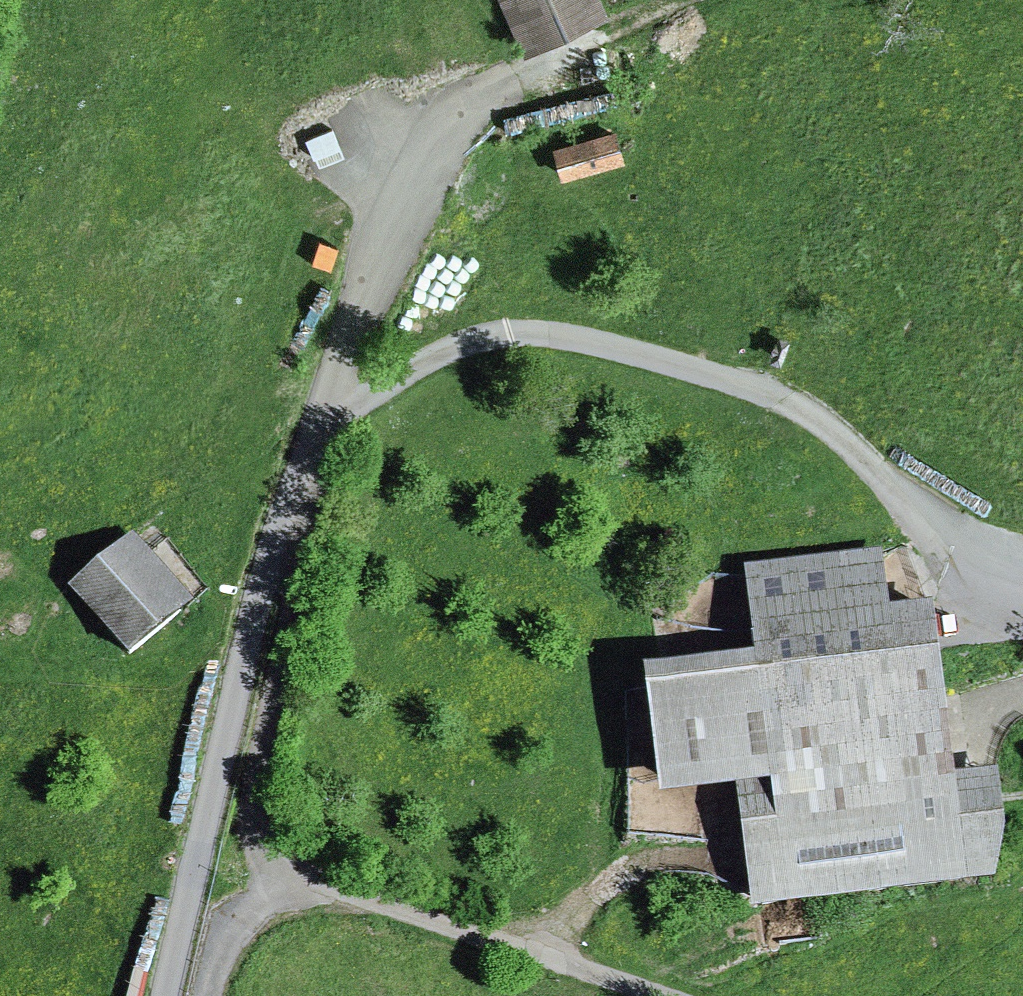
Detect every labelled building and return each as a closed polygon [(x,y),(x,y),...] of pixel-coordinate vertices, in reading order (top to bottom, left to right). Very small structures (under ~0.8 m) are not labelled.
[(520,66),(607,26),(595,0),(489,0),(520,66)] [(133,522),(71,575),(125,637),(187,584),(133,522)] [(754,637),(643,649),(658,781),(734,772),(748,893),(965,868),(953,761),(933,588),(884,594),(878,543),(745,558),(754,637)] [(997,757),(953,761),(965,868),(997,867),(1007,813),(997,757)]
